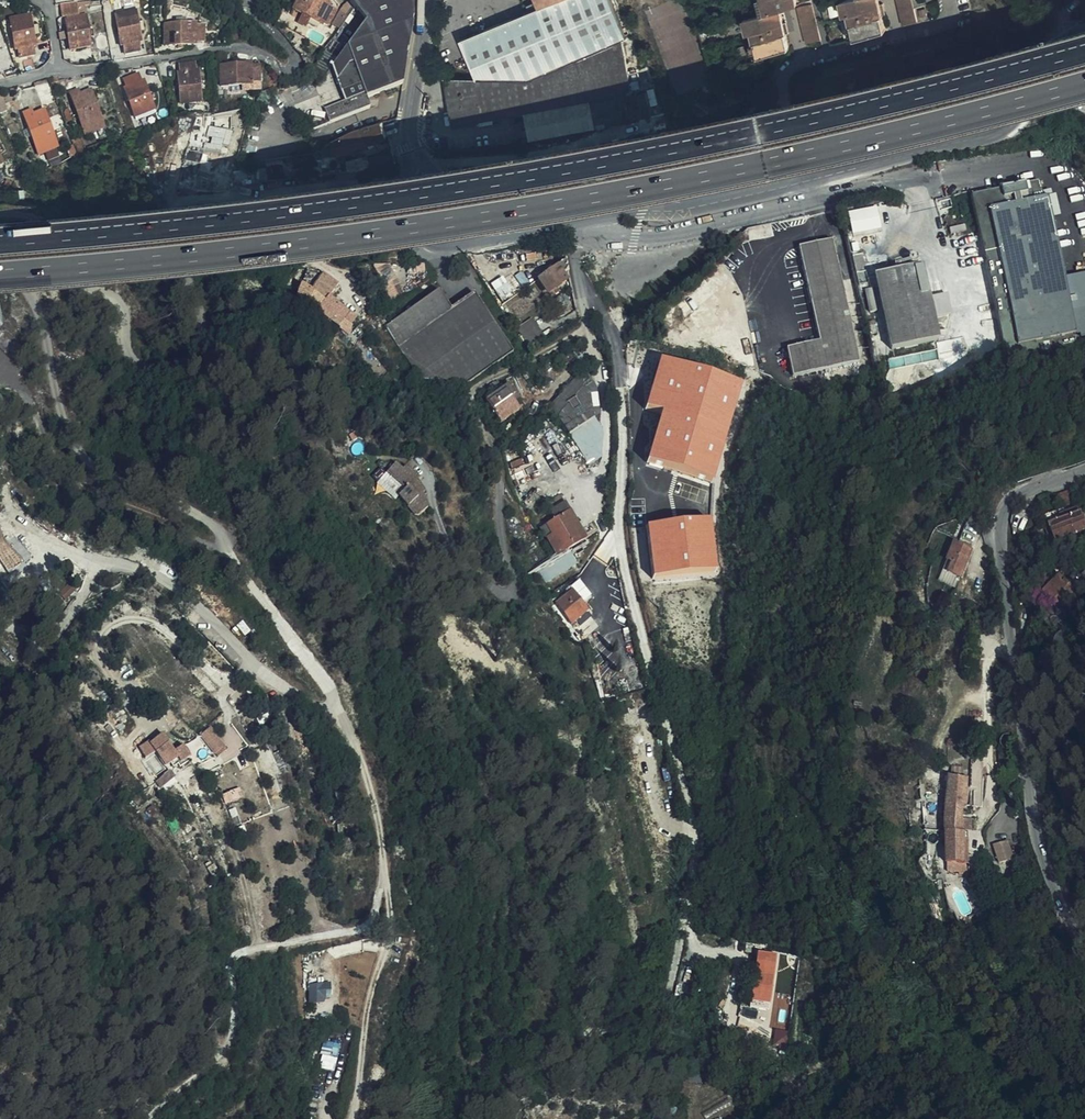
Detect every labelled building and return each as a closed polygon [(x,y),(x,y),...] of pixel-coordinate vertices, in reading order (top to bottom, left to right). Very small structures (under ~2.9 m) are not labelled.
[(311,19),(321,23),(321,21),(329,25),(336,12),(330,8),(331,6),(321,0),(299,0),(294,9),(302,14),(311,19)] [(350,4),(354,9),(366,23),(331,67),(344,103),(321,111),(326,125),(370,108),(366,99),(402,85),(413,24),(412,0),(354,0),(350,4)] [(461,40),(478,79),(531,81),(620,43),(626,42),(610,0),(537,0),(540,7),(461,40)] [(766,13),(780,9),(798,5),(797,0),(763,0),(766,13)] [(855,38),(886,30),(878,0),(846,0),(855,38)] [(912,0),(896,0),(903,26),(918,22),(912,0)] [(61,6),(63,19),(79,16),(77,4),(61,6)] [(821,40),(812,4),(797,8),(806,44),(821,40)] [(780,9),(766,13),(750,17),(760,56),(789,48),(780,9)] [(926,16),(925,9),(918,11),(920,18),(926,16)] [(141,43),(136,12),(116,16),(121,47),(124,46),(125,55),(140,52),(139,43),(141,43)] [(307,26),(311,19),(302,14),(298,22),(307,26)] [(35,46),(30,17),(10,21),(15,50),(18,49),(20,58),(34,55),(33,47),(35,46)] [(91,48),(86,18),(66,21),(70,51),(91,48)] [(303,28),(295,23),(291,30),(300,34),(303,28)] [(204,44),(204,29),(196,29),(195,27),(165,26),(165,47),(196,47),(195,44),(204,44)] [(478,79),(444,78),(454,127),(590,103),(593,116),(623,111),(648,106),(647,103),(657,101),(655,91),(632,95),(620,43),(531,81),(478,79)] [(639,70),(638,61),(628,63),(629,73),(639,70)] [(202,103),(197,64),(179,65),(181,74),(178,74),(181,105),(202,103)] [(259,83),(259,68),(251,68),(251,66),(220,67),(221,87),(251,86),(251,84),(259,83)] [(141,83),(138,74),(124,79),(127,88),(125,89),(135,118),(155,110),(144,82),(141,83)] [(59,89),(58,82),(54,80),(47,81),(51,90),(59,89)] [(260,92),(259,83),(251,84),(251,86),(221,87),(221,93),(260,92)] [(644,92),(643,83),(633,84),(634,94),(644,92)] [(79,94),(78,91),(70,93),(85,135),(104,128),(91,91),(79,94)] [(660,115),(657,101),(647,103),(648,106),(623,111),(625,122),(660,115)] [(33,115),(32,110),(23,113),(39,155),(58,147),(44,111),(33,115)] [(326,125),(321,111),(306,116),(311,130),(326,125)] [(623,111),(593,116),(595,129),(626,124),(625,122),(623,111)] [(311,130),(306,116),(299,119),(304,133),(311,130)] [(350,133),(334,141),(342,154),(387,138),(382,122),(350,133)] [(209,147),(230,146),(230,129),(209,129),(209,147)] [(76,155),(84,151),(80,139),(71,143),(76,155)] [(331,143),(335,156),(342,154),(334,141),(331,143)] [(23,172),(28,182),(36,178),(31,168),(23,172)] [(1007,360),(1077,344),(1075,332),(1076,331),(1046,198),(1043,199),(1039,182),(971,197),(1007,360)] [(0,186),(0,193),(9,191),(8,184),(0,186)] [(839,208),(831,210),(834,221),(835,221),(837,229),(840,228),(841,232),(845,231),(839,208)] [(878,208),(848,212),(852,234),(881,230),(878,208)] [(805,281),(810,302),(819,342),(786,349),(793,377),(859,361),(832,241),(798,248),(805,281)] [(567,270),(565,260),(557,266),(563,274),(567,270)] [(557,266),(538,279),(548,294),(567,280),(563,274),(557,266)] [(935,318),(930,300),(923,266),(872,278),(889,351),(940,340),(935,318)] [(339,284),(323,273),(311,291),(325,301),(328,297),(329,299),(339,284)] [(798,305),(810,302),(805,281),(795,283),(797,292),(795,292),(798,305)] [(325,301),(311,291),(304,287),(302,289),(303,290),(299,301),(302,303),(317,312),(320,306),(325,310),(331,300),(329,299),(328,297),(325,301)] [(399,348),(421,380),(469,383),(513,353),(473,294),(451,309),(438,291),(386,327),(399,348)] [(948,296),(930,300),(935,318),(953,314),(948,296)] [(340,327),(349,314),(331,300),(325,310),(320,306),(317,312),(340,327)] [(367,304),(366,304),(361,309),(368,318),(374,313),(367,304)] [(356,318),(352,315),(349,314),(340,327),(348,334),(351,331),(352,323),(356,318)] [(530,348),(545,338),(538,329),(531,320),(517,328),(530,348)] [(657,361),(658,349),(629,344),(627,357),(656,362),(657,361)] [(671,365),(699,370),(701,362),(668,351),(658,349),(657,361),(671,365)] [(925,361),(926,371),(942,368),(939,349),(890,358),(892,367),(925,361)] [(685,434),(699,370),(671,365),(657,428),(685,434)] [(596,387),(585,370),(578,376),(549,407),(550,408),(558,417),(583,388),(590,392),(594,418),(594,419),(600,416),(596,387)] [(487,400),(501,391),(494,380),(480,389),(487,400)] [(508,386),(501,391),(487,400),(502,422),(520,410),(513,399),(514,397),(508,386)] [(569,434),(594,418),(590,392),(583,388),(558,417),(569,434)] [(603,431),(596,421),(571,437),(590,466),(602,457),(604,434),(603,431)] [(386,472),(397,483),(405,489),(399,495),(415,515),(419,515),(428,508),(423,495),(425,493),(417,481),(418,480),(406,468),(403,470),(396,464),(386,472)] [(405,489),(397,483),(389,492),(396,499),(399,495),(405,489)] [(1074,506),(1069,495),(1057,500),(1061,511),(1074,506)] [(545,505),(547,509),(563,500),(561,496),(545,505)] [(563,500),(547,509),(549,513),(542,518),(546,525),(570,512),(563,500)] [(1065,518),(1066,521),(1062,523),(1048,528),(1054,542),(1050,543),(1051,545),(1052,545),(1054,549),(1084,538),(1084,525),(1083,521),(1082,521),(1078,510),(1064,515),(1065,518)] [(547,537),(558,556),(568,550),(585,540),(570,512),(546,525),(551,535),(547,537)] [(647,526),(652,578),(717,572),(712,519),(647,526)] [(21,562),(1,520),(0,521),(0,560),(4,569),(21,562)] [(541,528),(547,537),(551,535),(546,525),(541,528)] [(973,548),(981,532),(967,526),(960,542),(973,548)] [(534,543),(524,527),(515,533),(524,549),(534,543)] [(959,579),(971,553),(953,545),(942,573),(959,579)] [(576,564),(569,552),(539,570),(546,582),(576,564)] [(618,580),(613,557),(600,559),(605,583),(618,580)] [(1059,580),(1043,595),(1062,615),(1069,609),(1068,607),(1076,599),(1077,602),(1084,594),(1084,574),(1077,582),(1075,580),(1067,587),(1059,580)] [(767,589),(765,582),(758,584),(761,591),(767,589)] [(589,610),(573,590),(556,603),(572,623),(589,610)] [(1045,604),(1034,594),(1024,604),(1035,615),(1045,604)] [(601,633),(596,624),(583,630),(589,640),(601,633)] [(200,734),(204,740),(210,736),(205,730),(200,734)] [(215,754),(225,746),(215,732),(210,736),(204,740),(215,754)] [(156,752),(162,748),(169,743),(163,736),(150,745),(156,752)] [(139,749),(146,759),(156,752),(150,745),(149,743),(139,749)] [(169,743),(162,748),(173,763),(179,759),(174,751),(169,743)] [(156,781),(171,771),(168,767),(173,763),(162,748),(156,752),(146,759),(155,773),(151,775),(156,781)] [(156,781),(156,782),(160,788),(175,778),(171,771),(156,781)] [(207,783),(204,775),(192,779),(195,787),(207,783)] [(963,864),(964,845),(960,845),(961,807),(965,807),(967,779),(947,777),(943,810),(944,863),(949,864),(949,868),(957,868),(957,864),(963,864)] [(226,803),(242,797),(239,789),(223,795),(226,803)] [(160,815),(153,805),(147,809),(154,819),(160,815)] [(1014,858),(1008,842),(994,846),(999,863),(1014,858)] [(1021,919),(1016,899),(1006,901),(1012,922),(1021,919)] [(769,998),(774,960),(763,958),(761,976),(758,976),(755,997),(760,998),(769,998)] [(331,980),(309,981),(310,1002),(325,1001),(325,998),(332,997),(331,980)] [(770,998),(769,998),(760,998),(760,1009),(768,1010),(770,998)] [(774,1045),(788,1046),(790,1030),(775,1029),(774,1045)] [(337,1065),(341,1044),(326,1041),(324,1054),(322,1054),(320,1062),(337,1065)]
